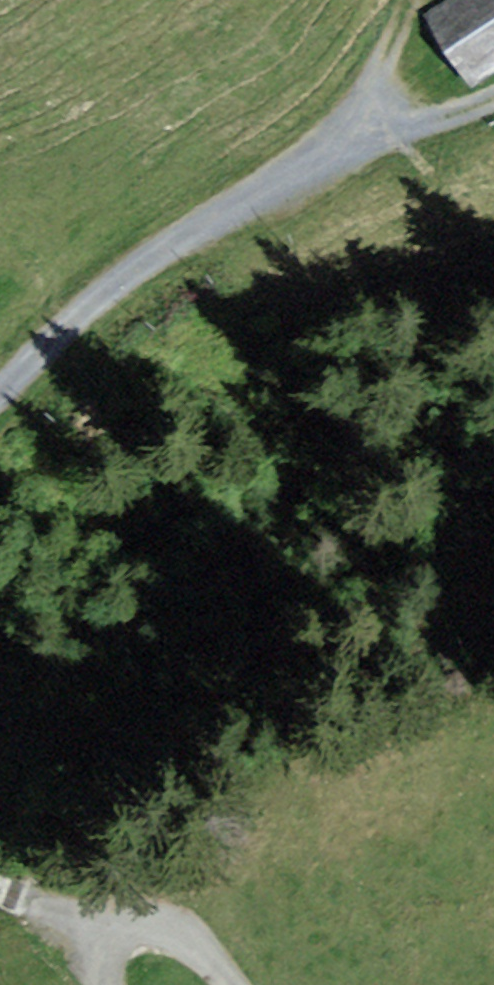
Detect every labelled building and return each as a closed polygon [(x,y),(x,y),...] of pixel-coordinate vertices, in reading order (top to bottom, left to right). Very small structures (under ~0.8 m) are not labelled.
[(446,21),(493,92),(493,0),(477,0),(446,21)]
